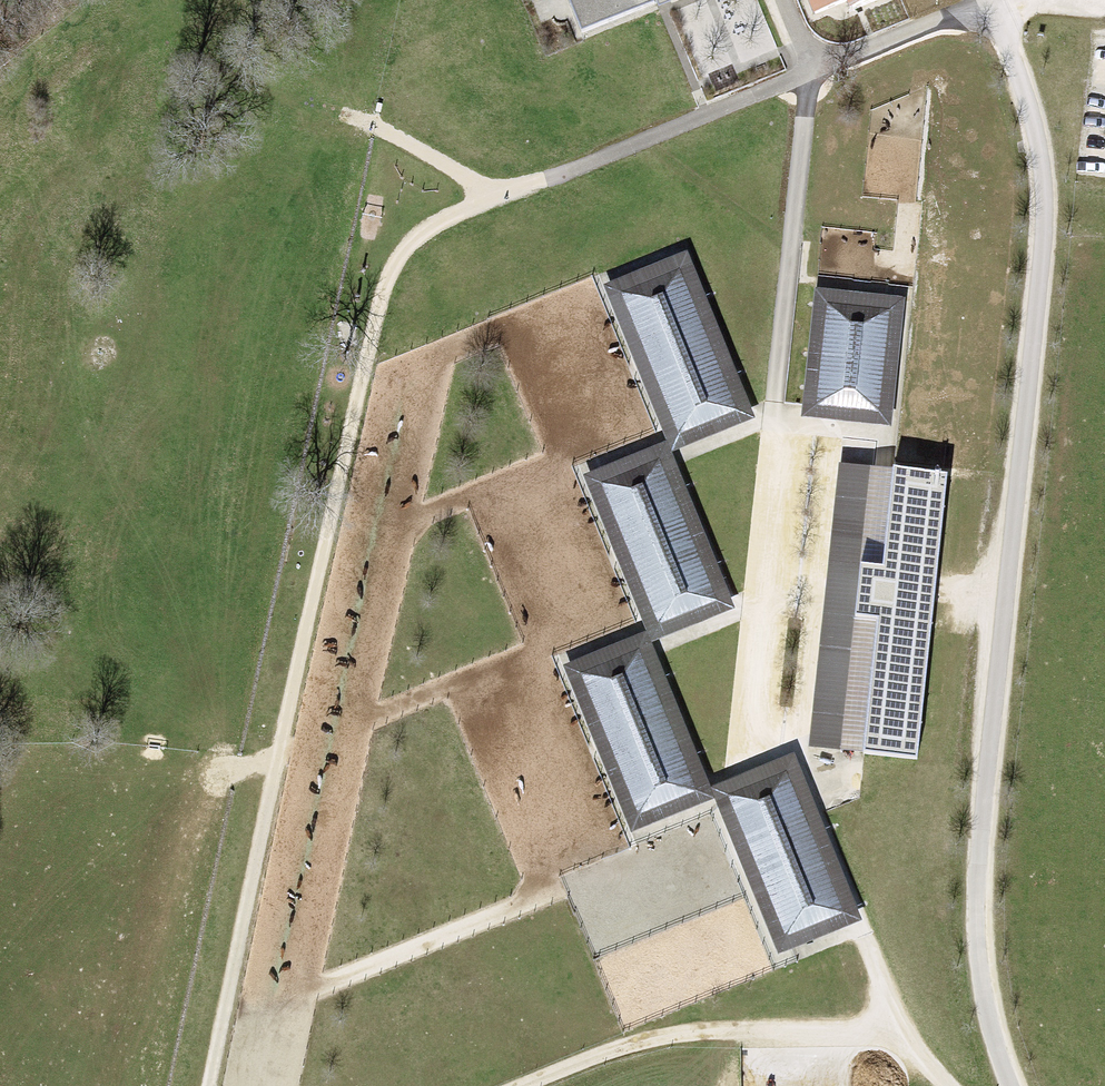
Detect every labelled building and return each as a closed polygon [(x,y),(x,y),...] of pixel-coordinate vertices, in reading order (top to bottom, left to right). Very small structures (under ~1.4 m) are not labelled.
[(576,29),(652,0),(565,0),(576,29)] [(809,9),(833,0),(805,0),(809,9)] [(602,282),(661,440),(740,417),(679,253),(602,282)] [(901,299),(818,290),(806,411),(889,420),(901,299)] [(729,606),(661,440),(578,474),(646,640),(729,606)] [(943,475),(833,464),(820,600),(805,746),(915,757),(943,475)] [(641,631),(560,665),(628,830),(710,796),(775,954),(859,920),(791,754),(707,789),(641,631)]
